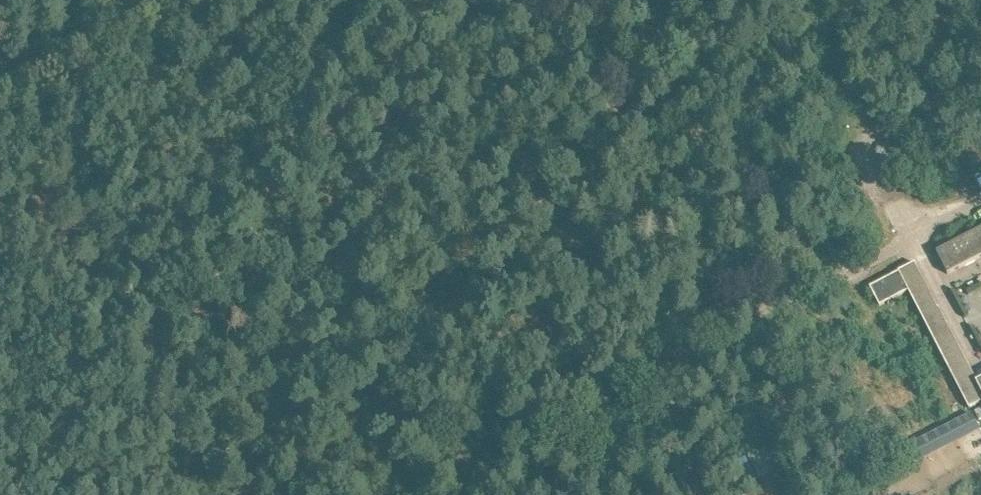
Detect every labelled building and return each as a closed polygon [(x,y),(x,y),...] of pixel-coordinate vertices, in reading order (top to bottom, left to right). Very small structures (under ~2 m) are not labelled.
[(936,251),(948,274),(980,256),(980,228),(936,251)] [(977,382),(939,307),(937,308),(915,264),(916,263),(915,262),(869,287),(878,306),(908,290),(969,408),(980,402),(980,380),(977,382)]
